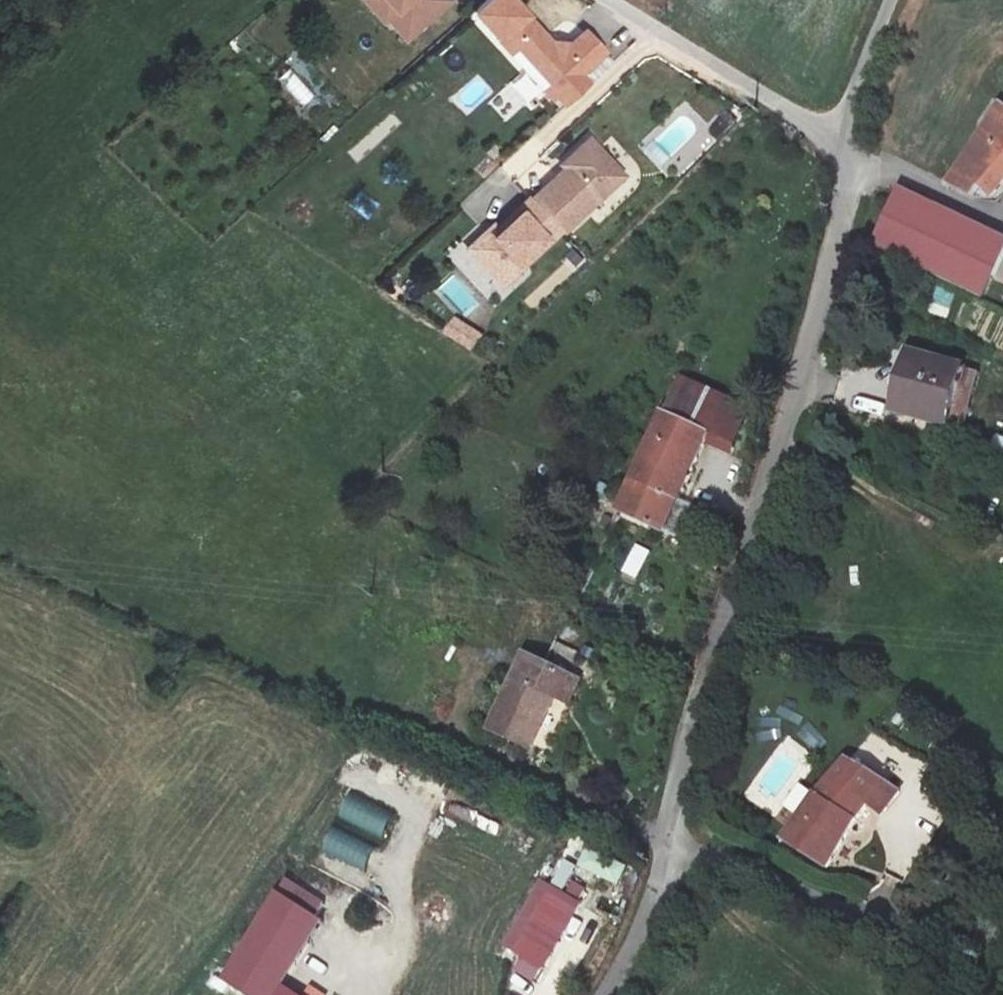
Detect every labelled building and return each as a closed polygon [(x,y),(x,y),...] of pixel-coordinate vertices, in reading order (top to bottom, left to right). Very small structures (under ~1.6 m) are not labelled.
[(374,9),(385,0),(366,0),(374,9)] [(374,9),(385,23),(389,20),(407,40),(451,2),(450,0),(385,0),(374,9)] [(471,12),(495,39),(500,35),(556,98),(578,78),(603,56),(584,35),(565,52),(560,48),(550,41),(544,37),(512,0),(485,0),(471,12)] [(500,35),(495,39),(551,102),(556,98),(500,35)] [(553,36),(550,41),(560,48),(564,43),(553,36)] [(302,107),(313,98),(289,69),(278,79),(302,107)] [(578,78),(556,98),(565,109),(587,89),(578,78)] [(510,84),(489,104),(509,124),(530,105),(510,84)] [(945,182),(973,191),(981,184),(997,193),(1002,185),(1002,106),(945,182)] [(488,237),(470,253),(497,283),(556,229),(558,231),(619,175),(593,147),(571,166),(575,169),(568,175),(565,171),(532,202),(529,200),(495,231),(498,235),(491,241),(488,237)] [(565,171),(568,175),(575,169),(571,166),(565,171)] [(875,248),(986,299),(1002,261),(1002,240),(900,194),(875,248)] [(495,231),(488,237),(491,241),(498,235),(495,231)] [(461,318),(478,307),(456,274),(439,285),(461,318)] [(477,355),(488,336),(457,319),(447,338),(477,355)] [(953,433),(968,376),(915,363),(900,420),(953,433)] [(673,413),(743,444),(753,422),(685,389),(673,413)] [(738,454),(743,444),(673,413),(627,509),(673,530),(715,443),(738,454)] [(624,574),(639,581),(653,553),(638,546),(624,574)] [(574,710),(586,686),(532,661),(495,734),(536,754),(560,704),(574,710)] [(900,786),(848,750),(788,836),(823,861),(866,802),(883,814),(900,786)] [(353,796),(341,819),(384,841),(396,818),(353,796)] [(333,831),(325,855),(371,871),(379,847),(333,831)] [(582,873),(624,889),(632,868),(591,852),(582,873)] [(558,887),(571,893),(581,869),(568,864),(558,887)] [(284,881),(276,895),(315,920),(324,906),(284,881)] [(506,949),(543,969),(580,903),(543,882),(506,949)] [(243,994),(274,994),(320,923),(315,920),(276,895),(221,981),(243,994)]
